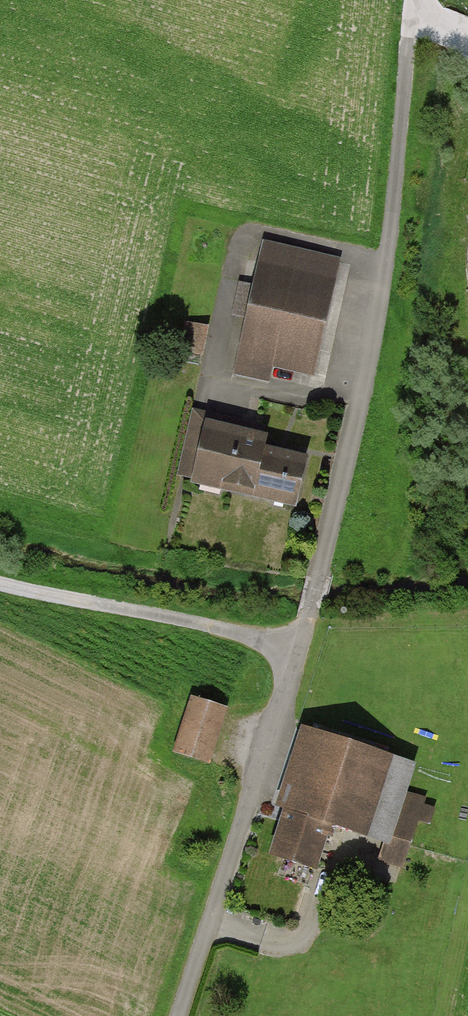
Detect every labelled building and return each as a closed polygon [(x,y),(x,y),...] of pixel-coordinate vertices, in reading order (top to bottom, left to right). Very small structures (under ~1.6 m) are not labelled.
[(335,257),(259,241),(232,364),(308,380),(335,257)] [(206,357),(210,324),(188,322),(184,355),(206,357)] [(305,444),(188,419),(174,481),(291,507),(305,444)] [(204,763),(223,705),(190,694),(171,752),(204,763)] [(386,757),(311,733),(274,851),(312,863),(325,820),(386,839),(401,791),(378,784),(386,757)]
